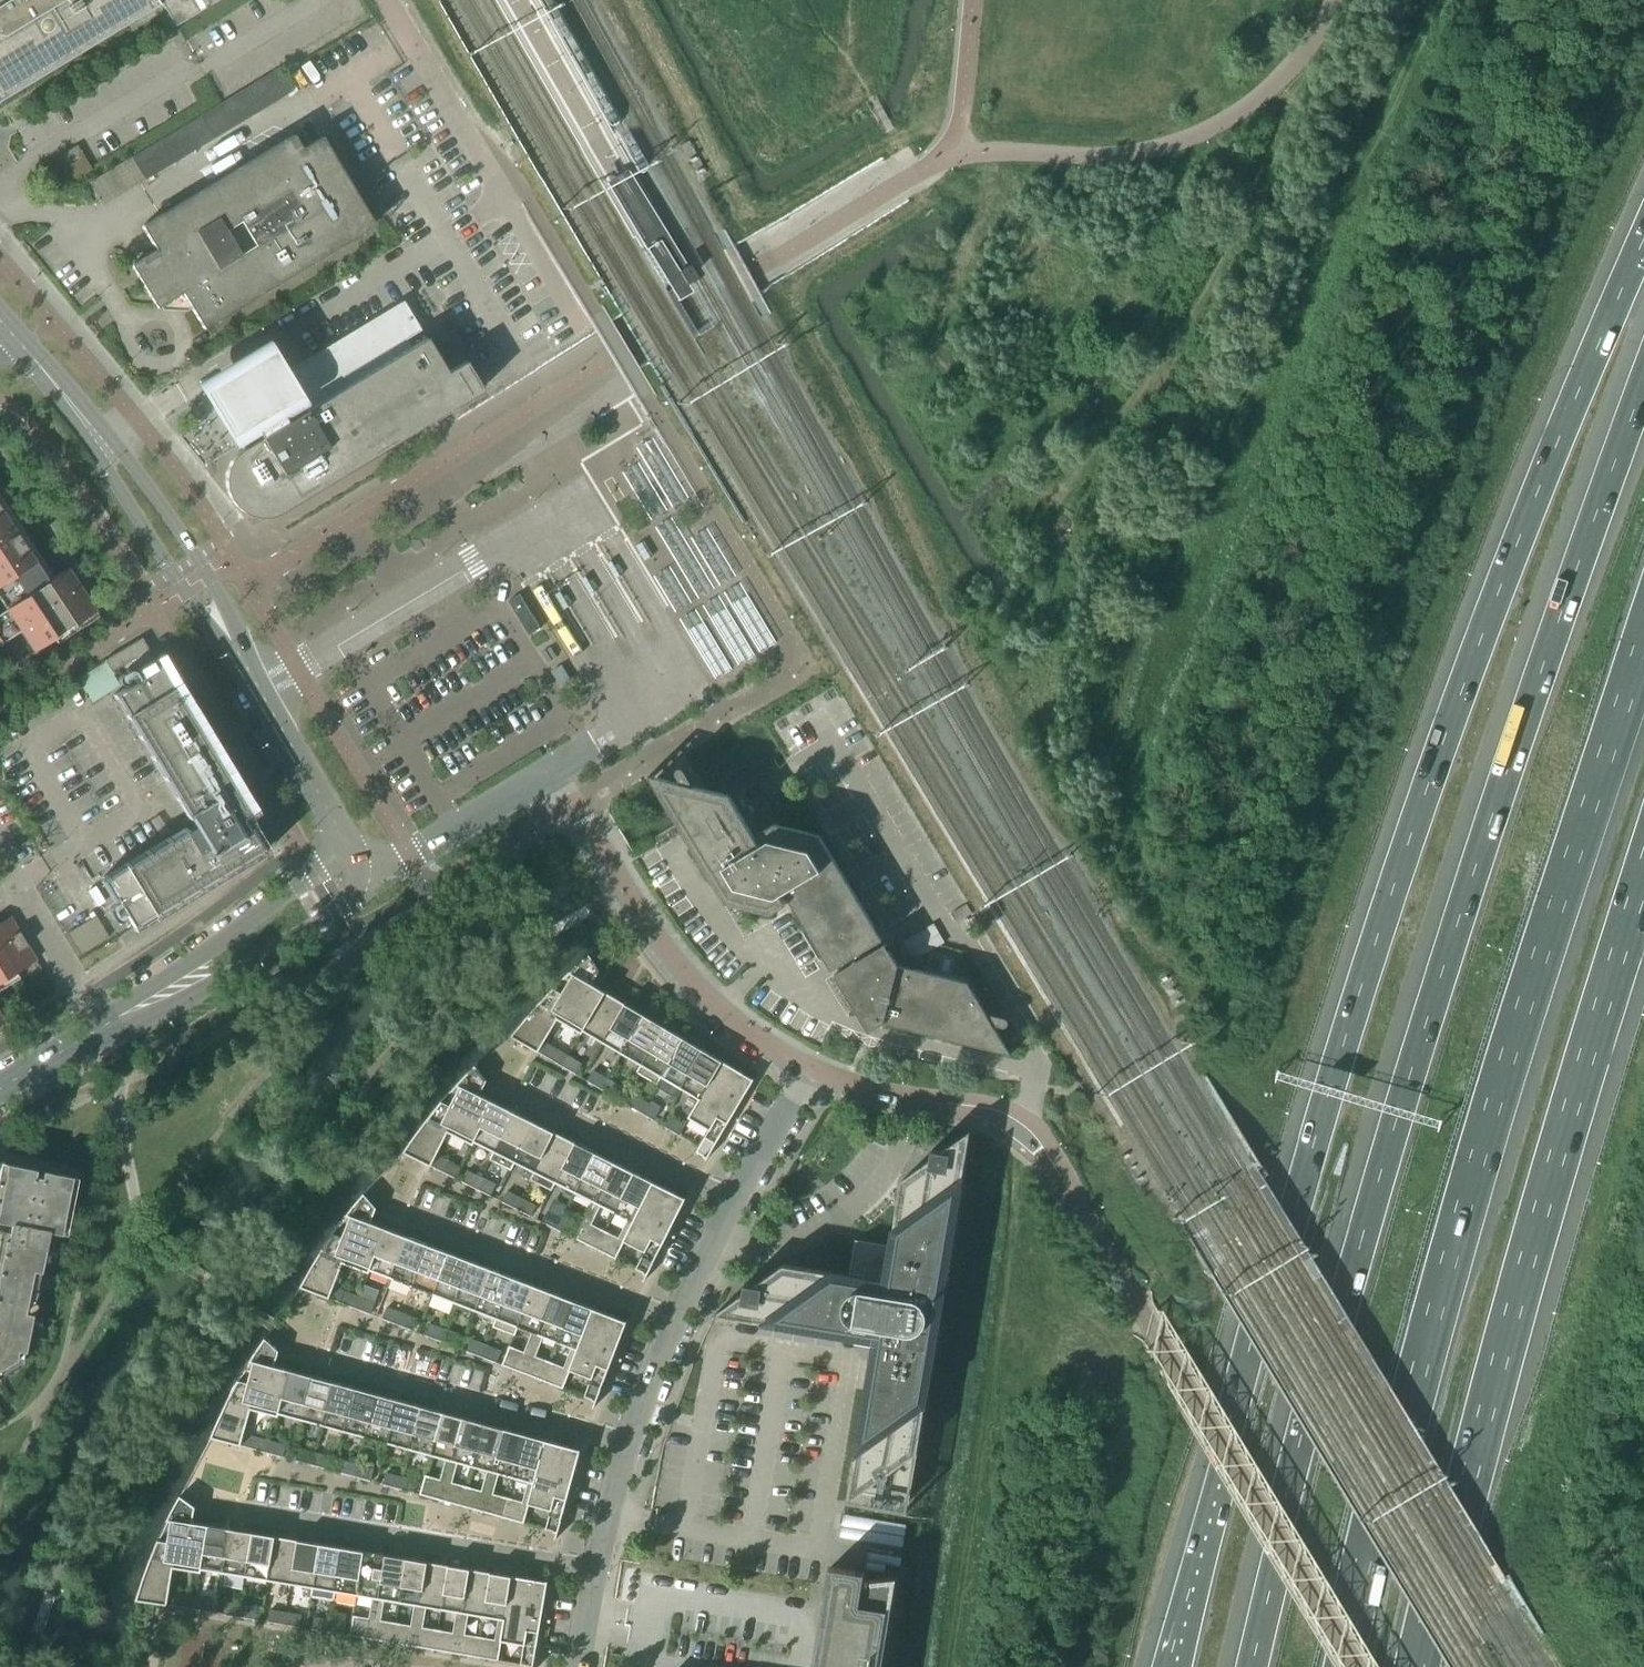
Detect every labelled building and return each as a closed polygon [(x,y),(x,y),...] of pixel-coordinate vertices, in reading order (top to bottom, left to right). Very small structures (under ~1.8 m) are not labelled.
[(166,12),(173,24),(174,24),(175,26),(178,25),(187,20),(186,19),(189,18),(198,13),(198,12),(212,4),(219,0),(0,0),(0,102),(160,5),(159,4),(161,3),(166,12)] [(200,116),(131,158),(110,171),(124,193),(293,91),(279,68),(200,116)] [(293,135),(187,199),(141,227),(155,250),(130,265),(156,308),(181,292),(203,328),(374,225),(321,137),(301,149),(293,135)] [(77,145),(63,154),(53,160),(68,184),(92,170),(77,145)] [(692,278),(684,265),(674,272),(675,273),(679,280),(681,283),(681,284),(682,284),(684,282),(686,281),(689,279),(692,278)] [(464,361),(445,372),(425,338),(410,347),(405,340),(421,330),(403,301),(286,371),(267,340),(266,339),(195,382),(196,384),(237,452),(234,455),(232,458),(230,461),(228,464),(227,467),(226,470),(225,474),(224,478),(224,481),(225,485),(225,488),(226,492),(228,495),(229,498),(230,499),(232,502),(234,505),(236,507),(237,508),(240,510),(243,512),(247,514),(250,515),(253,516),(257,517),(261,517),(264,517),(268,516),(271,515),(275,514),(278,513),(280,511),(481,390),(464,361)] [(636,448),(673,508),(689,498),(653,438),(636,448)] [(639,462),(622,472),(652,521),(668,511),(639,462)] [(8,521),(0,509),(0,600),(6,609),(0,613),(0,645),(13,665),(95,610),(67,568),(48,581),(8,521)] [(656,527),(699,598),(715,588),(672,517),(656,527)] [(691,538),(720,586),(736,576),(707,528),(691,538)] [(675,612),(692,602),(671,566),(654,576),(675,612)] [(740,583),(724,593),(731,604),(760,652),(776,643),(747,594),(740,583)] [(541,628),(520,594),(509,601),(529,636),(541,628)] [(720,596),(703,606),(710,617),(739,665),(755,655),(727,607),(720,596)] [(697,609),(680,619),(687,631),(715,679),(732,669),(704,621),(697,609)] [(113,695),(140,739),(192,826),(186,830),(184,828),(103,877),(133,927),(263,849),(249,826),(240,831),(234,821),(251,811),(163,665),(159,667),(141,638),(104,660),(111,672),(134,658),(145,676),(113,695)] [(79,677),(95,700),(118,684),(102,661),(79,677)] [(785,893),(807,929),(832,970),(883,940),(820,836),(775,824),(759,834),(765,843),(760,846),(730,795),(701,788),(695,787),(692,786),(693,781),(686,770),(685,769),(684,768),(683,768),(682,768),(681,768),(679,768),(678,769),(678,770),(677,771),(677,773),(677,774),(678,775),(683,784),(657,777),(655,786),(669,808),(714,883),(721,879),(728,890),(737,906),(771,914),(787,905),(781,895),(785,893)] [(69,930),(82,951),(110,934),(98,913),(69,930)] [(0,923),(0,953),(13,974),(36,960),(10,917),(0,923)] [(835,975),(854,1007),(870,1032),(884,1023),(1011,1054),(993,1025),(1004,1027),(1005,1027),(1006,1027),(1007,1026),(1008,1025),(1009,1024),(1009,1023),(1009,1022),(1008,1020),(1007,1019),(1006,1019),(1005,1018),(992,1015),(988,1017),(986,1014),(968,983),(899,966),(885,944),(835,975)] [(0,953),(0,982),(13,974),(0,953)] [(584,1007),(596,987),(592,984),(600,971),(590,955),(576,966),(553,988),(584,1007)] [(582,1034),(584,1031),(606,993),(596,987),(584,1007),(553,988),(538,1004),(559,1017),(558,1020),(582,1034)] [(584,1031),(603,1043),(626,1004),(606,993),(584,1031)] [(544,1042),(558,1020),(559,1017),(538,1004),(525,1019),(511,1036),(538,1052),(544,1042)] [(603,1043),(623,1054),(645,1016),(626,1004),(603,1043)] [(623,1054),(642,1066),(665,1027),(645,1016),(623,1054)] [(658,1086),(662,1078),(685,1039),(665,1027),(642,1066),(637,1073),(658,1086)] [(662,1078),(681,1089),(704,1051),(685,1039),(662,1078)] [(538,1052),(548,1058),(554,1048),(544,1042),(538,1052)] [(548,1058),(562,1066),(568,1056),(554,1048),(548,1058)] [(681,1089),(701,1101),(724,1062),(704,1051),(681,1089)] [(568,1056),(562,1066),(576,1074),(582,1064),(568,1056)] [(724,1062),(701,1101),(690,1120),(709,1131),(705,1137),(716,1144),(754,1079),(753,1079),(724,1062)] [(474,1118),(484,1097),(480,1095),(487,1081),(476,1065),(463,1078),(441,1102),(474,1118)] [(587,1081),(601,1089),(607,1079),(593,1071),(587,1081)] [(607,1079),(601,1089),(615,1097),(621,1087),(607,1079)] [(626,1104),(640,1112),(646,1102),(632,1094),(626,1104)] [(474,1144),(475,1142),(495,1102),(484,1097),(474,1118),(441,1102),(428,1118),(450,1129),(448,1132),(474,1144)] [(475,1142),(494,1151),(495,1152),(515,1112),(495,1102),(475,1142)] [(646,1102),(640,1112),(654,1120),(660,1110),(646,1102)] [(512,1170),(516,1162),(515,1162),(535,1122),(515,1112),(495,1152),(494,1151),(490,1159),(512,1170)] [(665,1127),(679,1135),(685,1125),(671,1117),(665,1127)] [(437,1156),(448,1132),(450,1129),(428,1118),(416,1136),(404,1152),(431,1166),(437,1156)] [(515,1162),(516,1162),(534,1172),(535,1172),(555,1132),(535,1122),(515,1162)] [(714,1315),(734,1318),(875,1341),(848,1502),(861,1492),(910,1501),(938,1331),(946,1325),(940,1318),(971,1131),(942,1151),(932,1150),(931,1160),(902,1180),(888,1260),(885,1262),(879,1254),(861,1267),(867,1276),(864,1278),(784,1265),(755,1286),(755,1285),(745,1284),(743,1294),(714,1315)] [(552,1190),(556,1182),(555,1182),(575,1142),(555,1132),(535,1172),(534,1172),(530,1179),(552,1190)] [(705,1137),(699,1147),(696,1152),(706,1158),(706,1159),(707,1159),(716,1144),(705,1137)] [(555,1182),(556,1182),(575,1192),(595,1152),(575,1142),(555,1182)] [(575,1192),(595,1202),(615,1162),(595,1152),(575,1192)] [(431,1166),(441,1171),(446,1161),(437,1156),(431,1166)] [(446,1161),(441,1171),(456,1179),(461,1168),(446,1161)] [(576,1239),(596,1249),(635,1172),(615,1162),(595,1202),(576,1239)] [(26,1340),(45,1248),(43,1247),(47,1231),(59,1234),(70,1177),(41,1171),(39,1181),(32,1180),(34,1169),(5,1163),(0,1189),(0,1223),(9,1225),(6,1240),(0,1239),(0,1368),(15,1359),(17,1350),(24,1351),(26,1340)] [(462,1181),(476,1189),(481,1178),(467,1171),(462,1181)] [(616,1259),(625,1241),(654,1182),(635,1172),(596,1249),(616,1259)] [(481,1178),(476,1189),(490,1196),(496,1185),(481,1178)] [(654,1182),(625,1241),(645,1251),(636,1269),(648,1275),(686,1198),(685,1197),(685,1198),(654,1182)] [(502,1202),(516,1209),(522,1199),(508,1191),(502,1202)] [(368,1246),(376,1224),(372,1223),(377,1208),(364,1193),(353,1207),(334,1233),(368,1246)] [(522,1199),(516,1209),(531,1216),(536,1206),(522,1199)] [(543,1222),(557,1229),(562,1219),(548,1212),(543,1222)] [(562,1219),(557,1229),(571,1237),(576,1226),(562,1219)] [(370,1273),(371,1270),(387,1229),(376,1224),(368,1246),(334,1233),(321,1251),(345,1260),(344,1263),(370,1273)] [(371,1270),(392,1278),(408,1237),(387,1229),(371,1270)] [(392,1278),(413,1286),(429,1245),(408,1237),(392,1278)] [(413,1286),(433,1294),(449,1253),(429,1245),(413,1286)] [(334,1287),(344,1263),(345,1260),(321,1251),(306,1277),(301,1287),(330,1298),(334,1287)] [(433,1294),(454,1302),(470,1261),(449,1253),(433,1294)] [(454,1302),(475,1310),(491,1269),(470,1261),(454,1302)] [(475,1310),(495,1318),(512,1277),(491,1269),(475,1310)] [(493,1327),(513,1335),(532,1285),(512,1277),(495,1318),(496,1318),(493,1327)] [(502,1365),(522,1373),(553,1293),(546,1290),(532,1285),(513,1335),(515,1336),(519,1327),(532,1332),(524,1352),(509,1347),(502,1365)] [(330,1298),(340,1302),(344,1291),(334,1287),(330,1298)] [(340,1302),(355,1308),(360,1297),(344,1291),(340,1302)] [(522,1373),(543,1381),(574,1301),(553,1293),(522,1373)] [(360,1297),(355,1308),(370,1314),(374,1303),(360,1297)] [(563,1389),(571,1370),(594,1309),(574,1301),(543,1381),(563,1389)] [(383,1319),(398,1325),(402,1314),(387,1308),(383,1319)] [(594,1309),(571,1370),(592,1378),(584,1397),(597,1402),(628,1321),(626,1321),(594,1309)] [(402,1314),(398,1325),(412,1330),(417,1319),(402,1314)] [(425,1335),(440,1341),(444,1330),(429,1324),(425,1335)] [(444,1330),(440,1341),(455,1347),(459,1336),(444,1330)] [(274,1390),(280,1367),(276,1366),(280,1351),(266,1338),(256,1353),(239,1380),(274,1390)] [(467,1351),(482,1357),(486,1346),(471,1341),(467,1351)] [(486,1346),(482,1357),(497,1363),(501,1352),(486,1346)] [(279,1416),(280,1413),(291,1370),(280,1367),(274,1390),(239,1380),(229,1400),(252,1406),(251,1409),(279,1416)] [(280,1413),(301,1419),(313,1376),(291,1370),(280,1413)] [(301,1419),(322,1425),(334,1382),(313,1376),(301,1419)] [(322,1425),(343,1431),(355,1388),(334,1382),(322,1425)] [(343,1431),(365,1437),(376,1394),(355,1388),(343,1431)] [(365,1437),(386,1443),(398,1399),(376,1394),(365,1437)] [(386,1443),(407,1448),(419,1405),(398,1399),(386,1443)] [(245,1434),(251,1409),(252,1406),(229,1400),(220,1418),(212,1437),(241,1446),(245,1434)] [(407,1448),(428,1454),(440,1411),(419,1405),(407,1448)] [(420,1495),(441,1500),(464,1418),(455,1416),(440,1411),(428,1454),(446,1459),(440,1480),(425,1476),(420,1495)] [(441,1500),(460,1506),(483,1423),(464,1418),(441,1500)] [(460,1506),(481,1511),(504,1429),(483,1423),(460,1506)] [(481,1511),(503,1517),(525,1435),(504,1429),(481,1511)] [(241,1446),(252,1449),(255,1437),(245,1434),(241,1446)] [(524,1523),(530,1503),(547,1441),(525,1435),(503,1517),(524,1523)] [(252,1449),(268,1453),(271,1442),(255,1437),(252,1449)] [(547,1441),(530,1503),(551,1509),(546,1529),(558,1533),(581,1449),(580,1449),(580,1450),(547,1441)] [(271,1442),(268,1453),(283,1457),(286,1446),(271,1442)] [(296,1461),(312,1465),(315,1454),(299,1449),(296,1461)] [(315,1454),(312,1465),(327,1469),(330,1458),(315,1454)] [(340,1473),(355,1477),(358,1466),(343,1461),(340,1473)] [(358,1466),(355,1477),(371,1481),(374,1470),(358,1466)] [(384,1485),(399,1489),(402,1478),(387,1473),(384,1485)] [(402,1478),(399,1489),(414,1493),(417,1482),(402,1478)] [(194,1546),(198,1523),(194,1522),(196,1507),(181,1496),(172,1511),(159,1540),(194,1546)] [(843,1535),(903,1545),(906,1527),(846,1517),(843,1535)] [(202,1572),(203,1569),(210,1525),(198,1523),(194,1546),(159,1540),(151,1560),(175,1564),(174,1568),(202,1572)] [(203,1569),(224,1573),(232,1529),(210,1525),(203,1569)] [(224,1573),(246,1576),(253,1532),(232,1529),(224,1573)] [(246,1576),(267,1580),(275,1536),(253,1532),(246,1576)] [(267,1580),(289,1584),(297,1540),(275,1536),(267,1580)] [(289,1584),(311,1587),(318,1543),(297,1540),(289,1584)] [(318,1543),(311,1587),(309,1596),(331,1599),(332,1591),(340,1547),(318,1543)] [(332,1591),(354,1595),(362,1551),(340,1547),(332,1591)] [(350,1636),(372,1639),(386,1555),(378,1554),(362,1551),(354,1595),(373,1598),(369,1619),(353,1616),(350,1636)] [(372,1639),(391,1643),(405,1558),(386,1555),(372,1639)] [(391,1643),(412,1646),(426,1562),(405,1558),(391,1643)] [(170,1594),(174,1568),(175,1564),(151,1560),(137,1600),(145,1602),(168,1605),(170,1594)] [(412,1646),(434,1650),(448,1565),(426,1562),(412,1646)] [(434,1650),(456,1654),(470,1569),(448,1565),(434,1650)] [(897,1577),(864,1580),(865,1573),(831,1567),(814,1666),(882,1666),(897,1577)] [(456,1654),(477,1657),(491,1573),(470,1569),(456,1654)] [(499,1661),(502,1641),(513,1576),(491,1573),(477,1657),(499,1661)] [(513,1576),(502,1641),(524,1645),(521,1665),(534,1666),(548,1582),(547,1581),(547,1582),(513,1576)] [(168,1605),(211,1612),(213,1601),(170,1594),(168,1605)] [(224,1614),(240,1617),(255,1620),(257,1608),(226,1603),(224,1614)] [(268,1622),(300,1627),(302,1616),(270,1610),(268,1622)] [(313,1630),(329,1632),(344,1635),(346,1623),(315,1618),(313,1630)]
